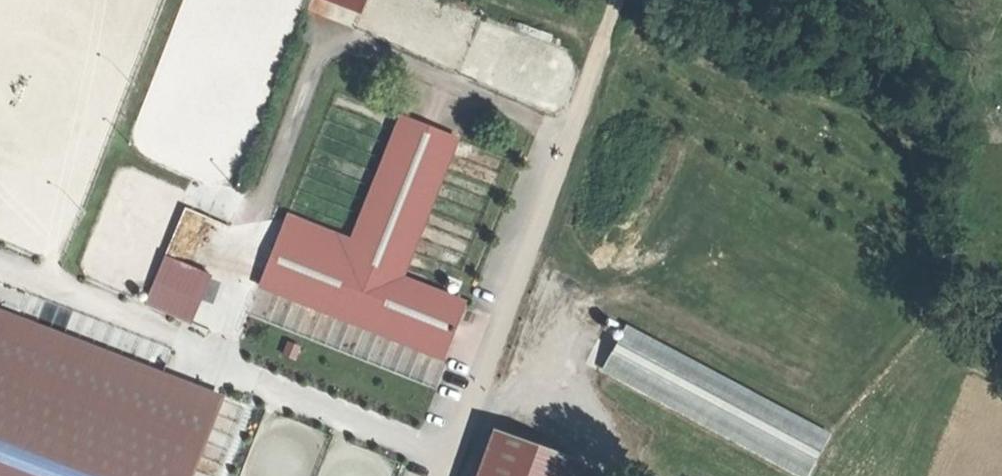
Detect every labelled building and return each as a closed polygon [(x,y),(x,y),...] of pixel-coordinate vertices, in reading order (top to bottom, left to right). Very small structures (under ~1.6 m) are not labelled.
[(371,0),(322,0),(368,12),(371,0)] [(442,356),(463,304),(399,278),(455,139),(402,118),(346,257),(282,232),(261,285),(442,356)] [(210,275),(164,255),(144,302),(190,322),(210,275)] [(0,316),(0,475),(185,475),(214,399),(0,316)] [(602,369),(804,475),(807,475),(829,434),(625,326),(602,369)] [(493,429),(475,475),(571,475),(576,460),(493,429)]
